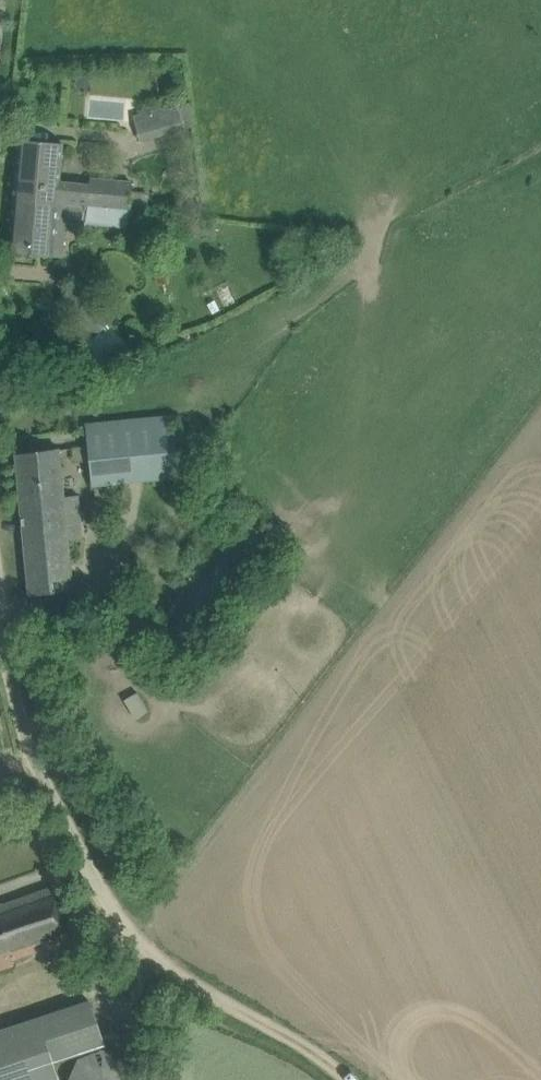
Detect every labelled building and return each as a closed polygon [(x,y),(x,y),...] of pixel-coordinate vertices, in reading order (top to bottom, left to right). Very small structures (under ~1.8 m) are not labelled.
[(140,115),(148,141),(191,128),(182,102),(140,115)] [(20,139),(14,201),(67,206),(68,205),(68,204),(89,206),(89,204),(130,209),(132,182),(91,178),(91,185),(60,182),(63,143),(41,141),(20,139)] [(174,192),(173,203),(184,204),(185,192),(174,192)] [(67,206),(14,201),(9,253),(53,257),(53,256),(63,257),(67,206)] [(128,227),(130,209),(89,204),(89,206),(68,204),(68,205),(88,207),(87,223),(128,227)] [(56,301),(93,339),(98,334),(110,346),(105,350),(112,357),(122,347),(127,352),(131,347),(109,324),(112,321),(75,282),(56,301)] [(18,339),(18,340),(18,341),(18,342),(18,343),(19,343),(19,344),(20,345),(21,345),(21,346),(22,346),(23,346),(24,347),(25,347),(26,347),(27,346),(28,346),(29,345),(30,345),(30,344),(31,344),(31,343),(31,342),(32,342),(32,341),(32,340),(32,339),(32,338),(31,337),(31,336),(30,335),(29,334),(28,334),(28,333),(27,333),(26,333),(25,333),(24,333),(23,333),(22,333),(21,334),(20,334),(20,335),(19,335),(19,336),(18,337),(18,338),(18,339)] [(180,475),(173,415),(86,424),(93,484),(180,475)] [(83,539),(80,511),(78,496),(64,498),(59,450),(16,454),(30,596),(74,591),(69,540),(83,539)] [(126,699),(138,718),(150,711),(138,691),(126,699)] [(34,893),(0,904),(0,968),(14,963),(12,957),(71,937),(54,886),(34,893)] [(53,1063),(105,1045),(89,999),(0,1029),(0,1079),(59,1079),(53,1063)] [(72,1079),(133,1079),(133,1077),(132,1075),(131,1072),(130,1070),(129,1067),(128,1065),(126,1063),(124,1061),(122,1059),(120,1057),(118,1056),(115,1055),(113,1053),(110,1053),(108,1052),(103,1052),(100,1052),(97,1052),(95,1053),(92,1053),(89,1054),(87,1056),(85,1057),(83,1059),(81,1060),(79,1062),(77,1065),(76,1067),(75,1069),(74,1072),(73,1074),(72,1077),(72,1079)]
